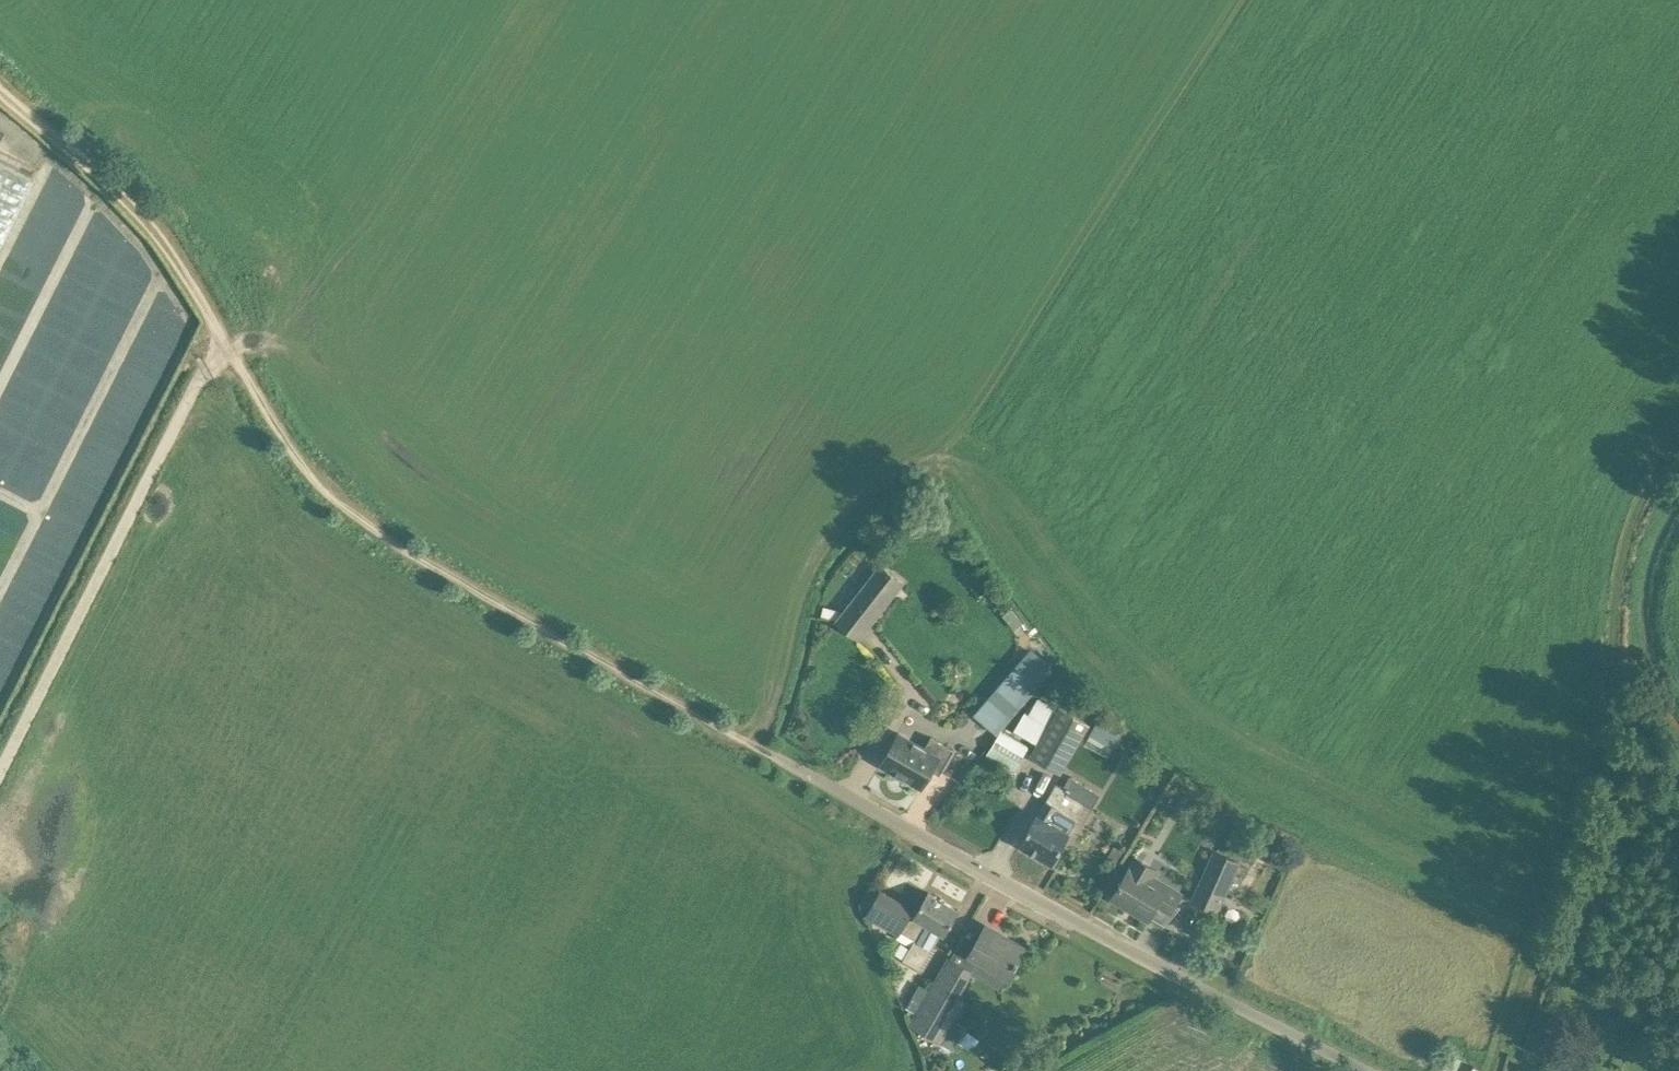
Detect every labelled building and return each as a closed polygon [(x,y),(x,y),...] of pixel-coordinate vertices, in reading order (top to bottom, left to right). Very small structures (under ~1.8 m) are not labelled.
[(33,178),(0,162),(0,243),(33,178)] [(859,637),(903,581),(882,563),(837,620),(859,637)] [(1054,667),(1030,647),(987,697),(1011,717),(1054,667)] [(923,692),(935,704),(961,678),(976,662),(964,650),(949,666),(948,666),(923,692)] [(1060,773),(1088,723),(1039,696),(1030,712),(1026,710),(1014,729),(1038,743),(1030,757),(1060,773)] [(1084,743),(1107,756),(1121,733),(1098,719),(1084,743)] [(1015,768),(1028,746),(1003,731),(989,753),(1015,768)] [(940,773),(954,749),(931,736),(925,747),(898,732),(881,762),(922,786),(932,769),(940,773)] [(1031,824),(1020,843),(1052,862),(1069,834),(1068,834),(1077,820),(1082,823),(1100,793),(1070,775),(1063,787),(1057,783),(1031,824)] [(1215,850),(1193,900),(1217,911),(1239,861),(1215,850)] [(1122,878),(1111,897),(1149,919),(1151,916),(1165,924),(1180,906),(1176,904),(1182,893),(1168,885),(1164,891),(1150,882),(1157,869),(1136,856),(1128,869),(1122,878)] [(881,892),(866,918),(898,937),(900,932),(914,941),(903,959),(920,968),(944,928),(947,930),(959,909),(928,891),(916,912),(915,914),(911,911),(912,909),(881,892)] [(987,925),(986,925),(970,953),(1009,975),(1025,947),(1003,935),(1001,939),(984,929),(987,925)] [(966,999),(958,994),(971,970),(950,958),(934,985),(910,1026),(939,1044),(966,999)] [(1441,1070),(1458,1070),(1463,1061),(1449,1054),(1441,1070)]
